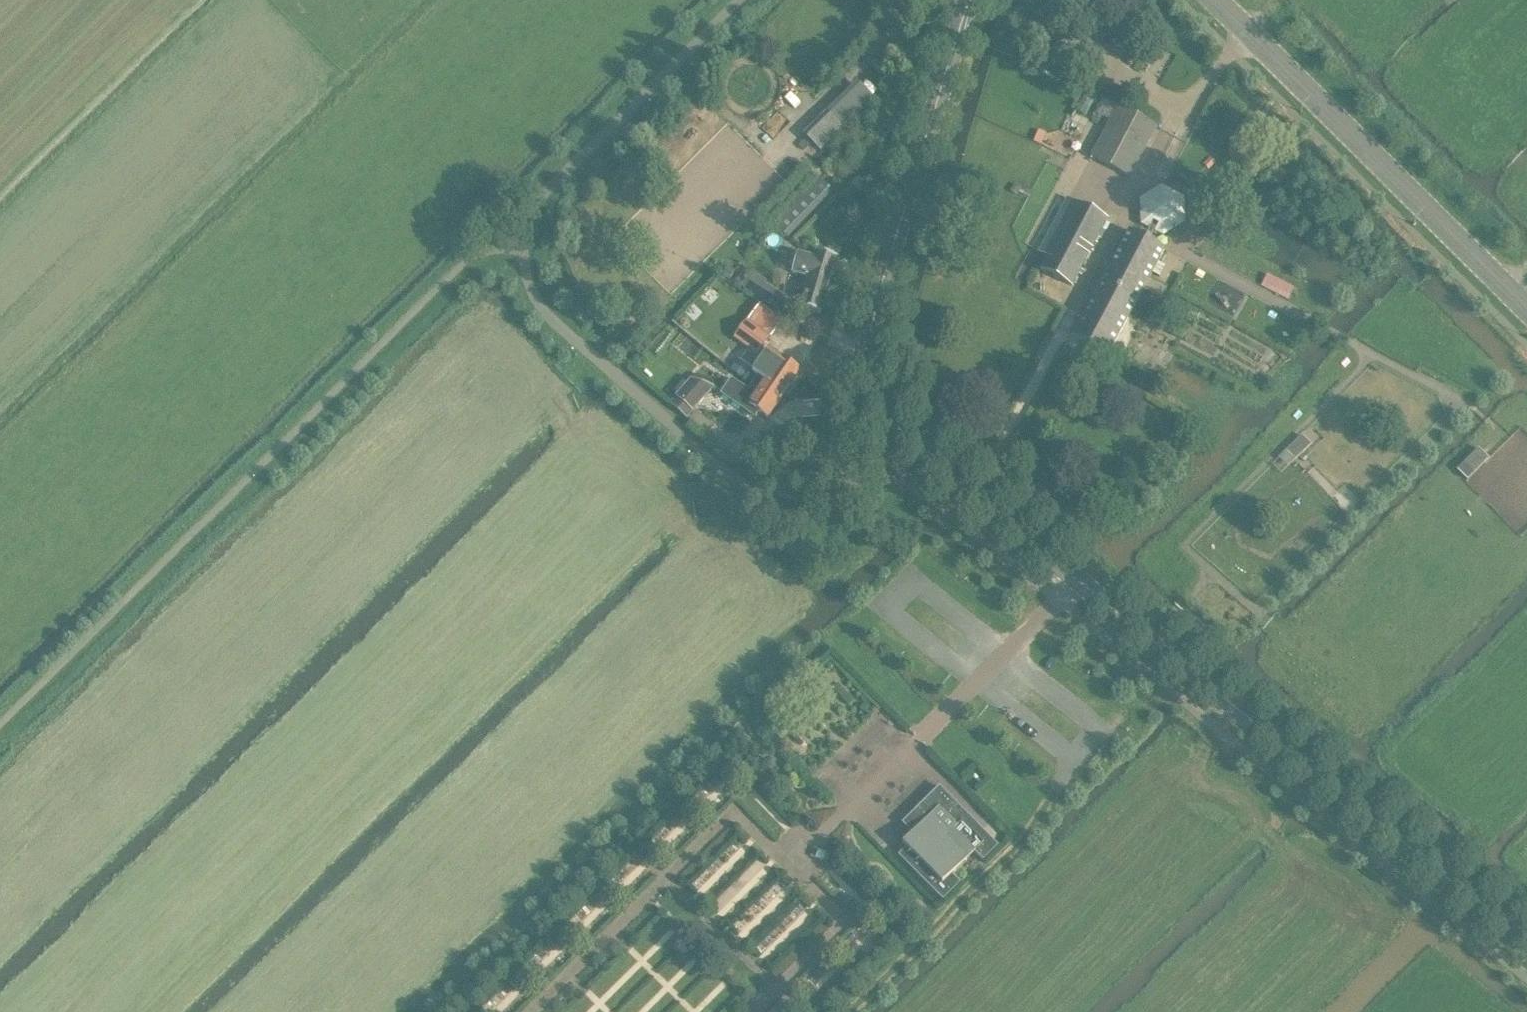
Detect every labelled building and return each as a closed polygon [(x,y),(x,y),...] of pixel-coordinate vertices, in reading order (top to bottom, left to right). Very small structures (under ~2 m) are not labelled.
[(841,104),(855,117),(872,100),(859,86),(841,104)] [(1096,96),(1087,91),(1076,113),(1085,118),(1096,96)] [(1091,157),(1130,178),(1157,127),(1118,107),(1091,157)] [(807,137),(821,151),(838,133),(825,120),(807,137)] [(775,225),(784,234),(829,189),(820,179),(775,225)] [(1042,271),(1073,287),(1108,220),(1077,204),(1042,271)] [(1110,354),(1165,250),(1130,232),(1075,335),(1110,354)] [(838,259),(816,252),(814,258),(799,254),(793,274),(808,279),(800,308),(822,314),(838,259)] [(735,271),(729,267),(723,276),(729,280),(735,271)] [(743,286),(776,308),(784,297),(751,275),(743,286)] [(787,323),(761,304),(756,310),(765,316),(763,319),(781,331),(787,323)] [(748,323),(737,338),(760,355),(771,340),(748,323)] [(785,395),(802,371),(769,348),(752,371),(759,377),(785,395)] [(768,419),(785,395),(759,377),(749,391),(732,379),(722,394),(753,416),(756,411),(768,419)] [(691,380),(676,398),(669,404),(688,419),(694,413),(693,413),(714,388),(691,380)] [(1285,451),(1296,461),(1312,445),(1301,435),(1285,451)] [(1477,451),(1458,470),(1468,480),(1487,461),(1477,451)] [(909,850),(901,858),(943,901),(961,883),(952,875),(975,852),(984,861),(998,846),(993,840),(983,830),(939,787),(918,808),(907,819),(917,829),(903,844),(909,850)]
